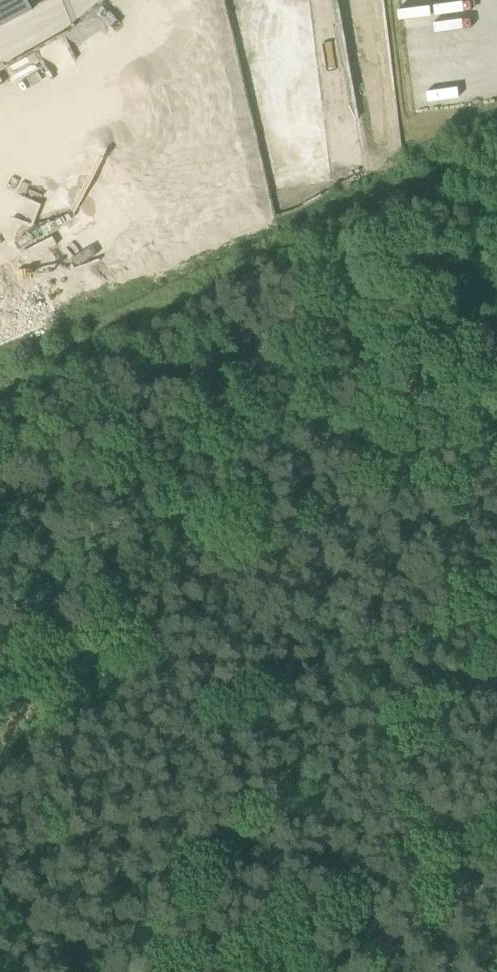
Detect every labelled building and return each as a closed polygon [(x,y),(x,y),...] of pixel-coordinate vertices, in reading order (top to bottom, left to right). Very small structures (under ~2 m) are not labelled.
[(27,0),(0,0),(0,27),(32,10),(27,0)]
